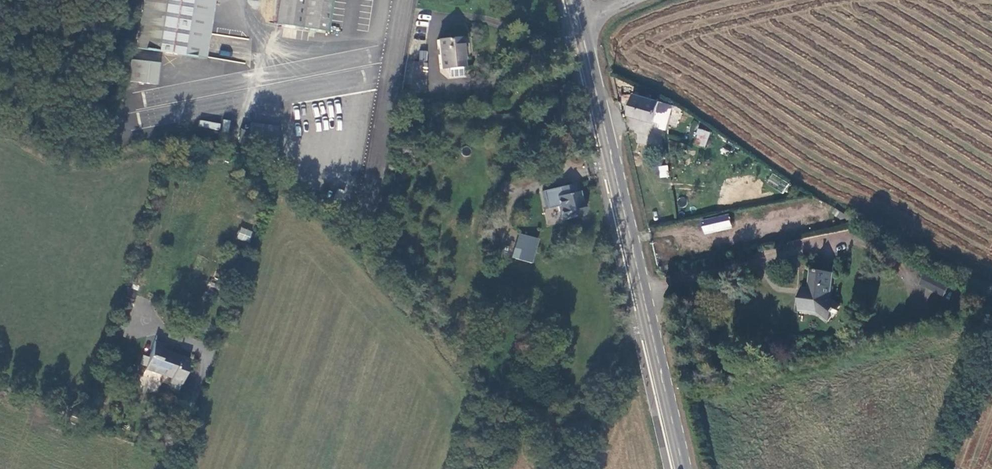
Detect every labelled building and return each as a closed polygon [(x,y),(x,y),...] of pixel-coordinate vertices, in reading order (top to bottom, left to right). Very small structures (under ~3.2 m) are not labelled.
[(137,48),(206,59),(215,0),(144,0),(137,48)] [(277,25),(329,33),(334,0),(281,0),(277,25)] [(464,67),(461,37),(437,39),(440,69),(464,67)] [(426,51),(418,51),(418,62),(426,62),(426,51)] [(159,63),(132,60),(129,81),(157,85),(159,63)] [(409,90),(424,90),(426,63),(413,62),(409,90)] [(653,121),(659,102),(634,94),(628,113),(653,121)] [(672,106),(659,102),(653,121),(666,125),(672,106)] [(697,128),(693,144),(705,147),(710,132),(697,128)] [(667,165),(658,166),(659,178),(669,177),(667,165)] [(558,220),(581,215),(577,192),(573,192),(571,184),(555,187),(556,196),(553,196),(558,220)] [(724,225),(722,214),(703,218),(705,228),(724,225)] [(236,237),(248,243),(253,232),(241,227),(236,237)] [(514,258),(531,263),(537,240),(521,235),(514,258)] [(763,247),(766,261),(777,260),(774,245),(763,247)] [(831,296),(834,272),(812,269),(810,289),(804,288),(800,309),(818,312),(831,323),(844,308),(831,296)] [(166,346),(155,343),(147,370),(173,379),(171,385),(182,388),(191,360),(164,351),(166,346)]
